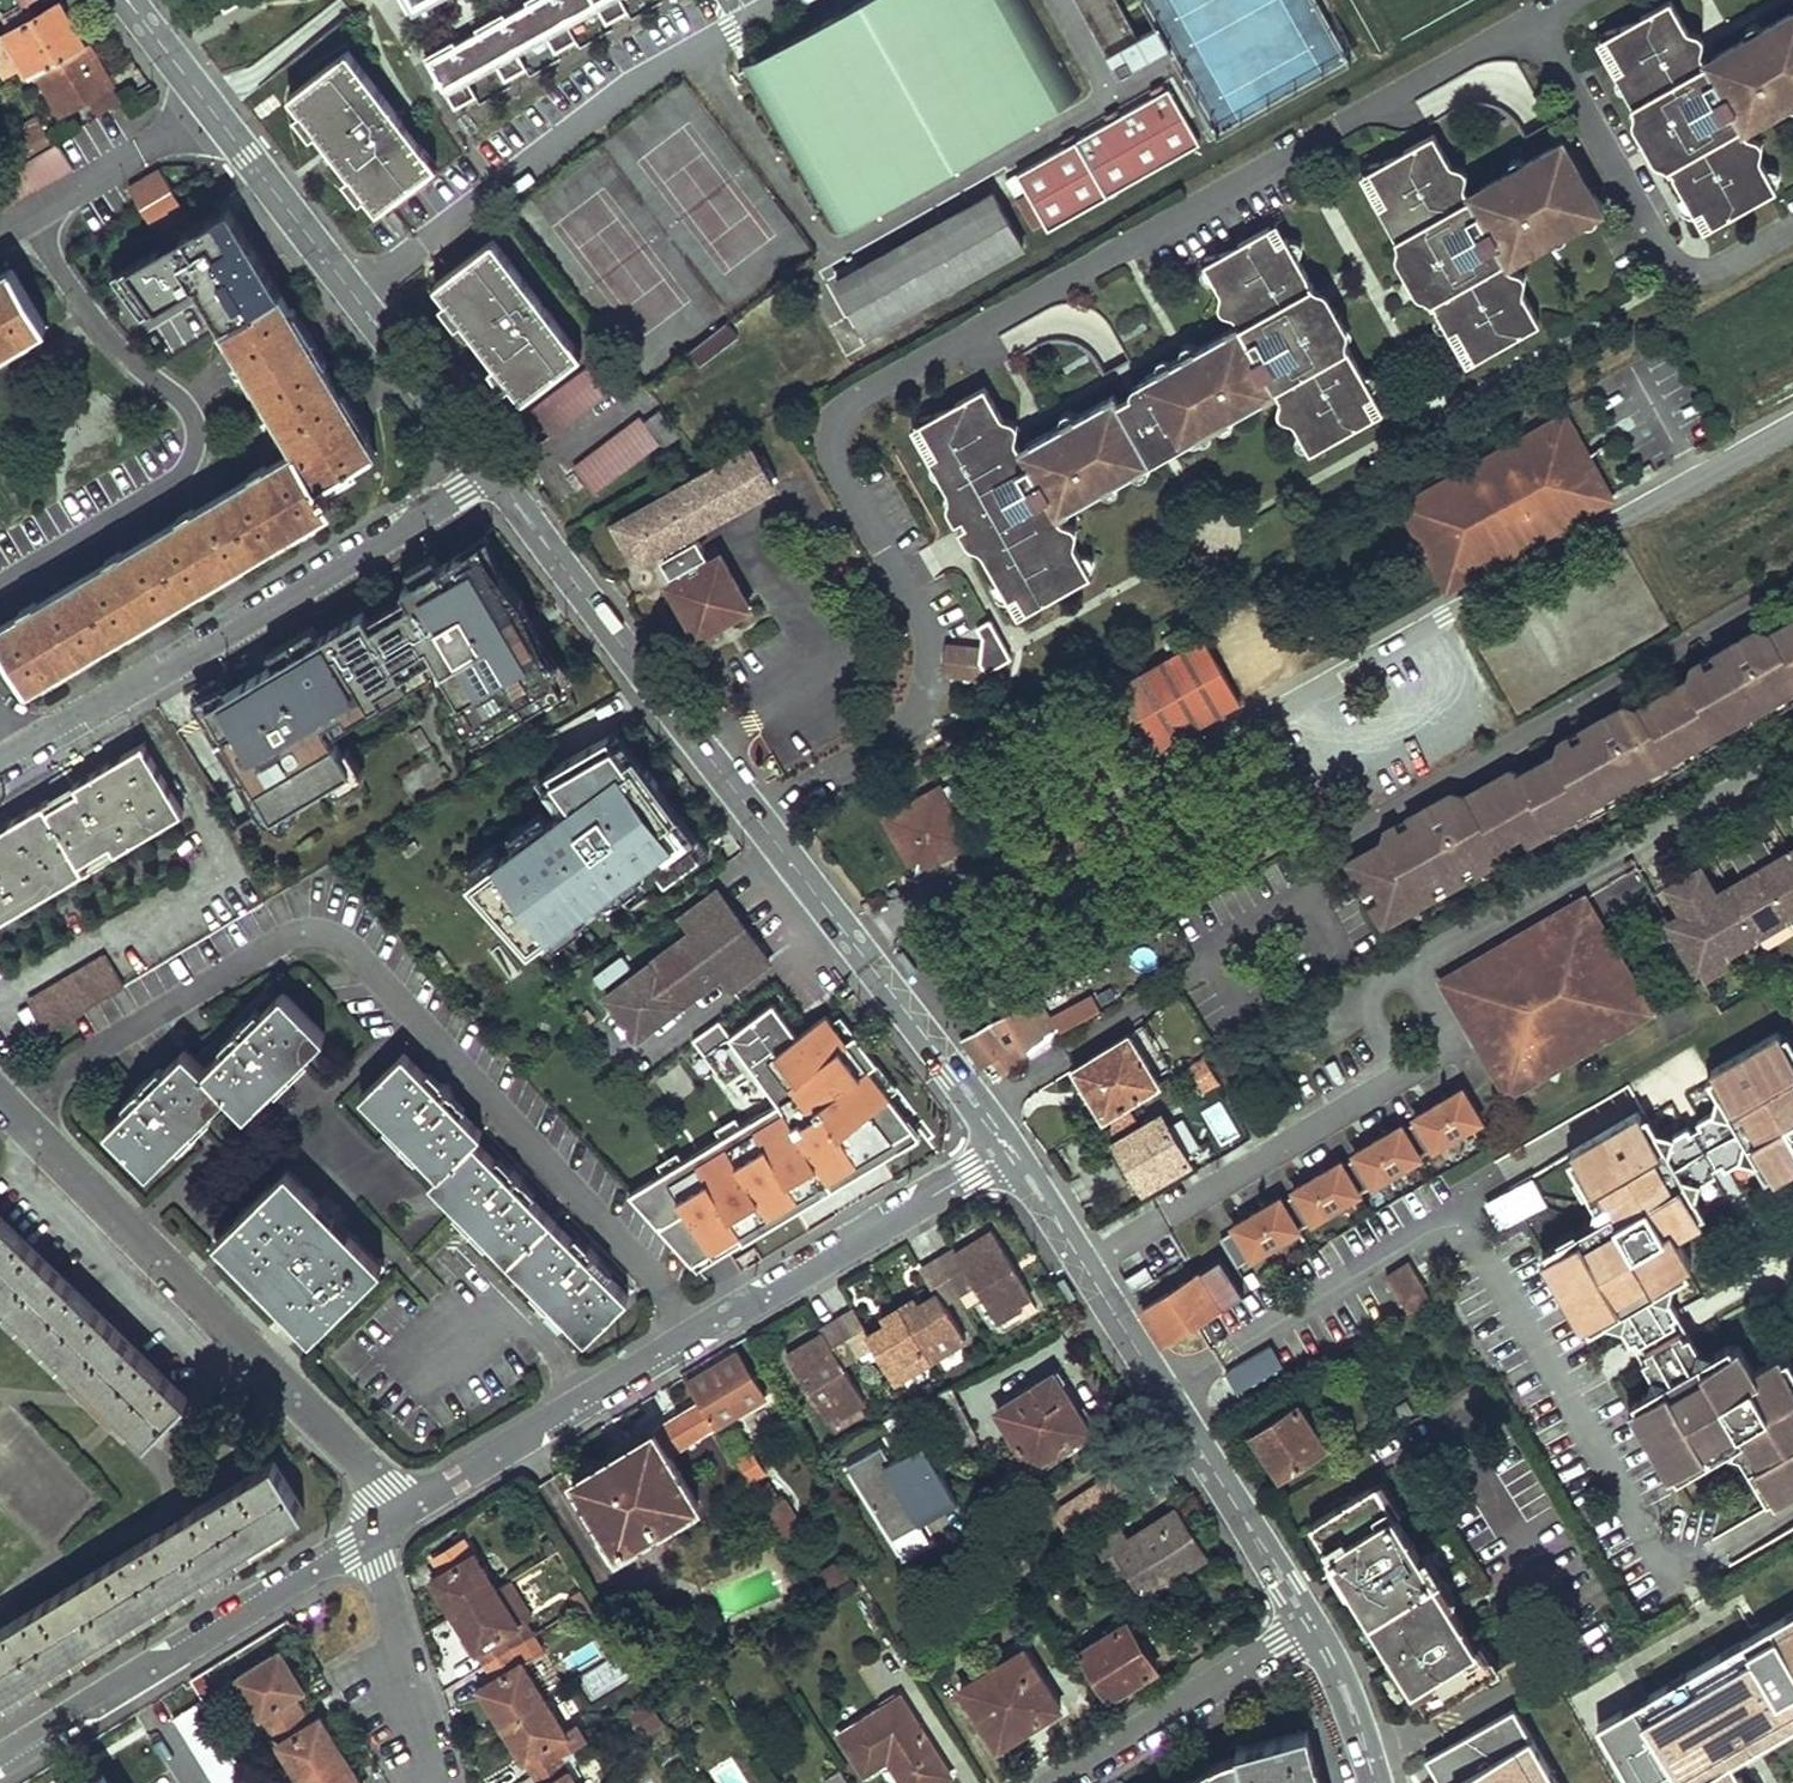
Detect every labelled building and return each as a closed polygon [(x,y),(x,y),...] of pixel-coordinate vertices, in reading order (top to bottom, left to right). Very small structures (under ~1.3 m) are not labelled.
[(438,53),(465,103),(487,91),(476,71),(504,55),(515,75),(537,63),(526,43),(554,27),(565,47),(587,34),(576,15),(602,0),(533,0),(438,53)] [(616,18),(638,6),(634,0),(606,0),(616,18)] [(1075,92),(1022,0),(862,0),(738,71),(832,232),(1075,92)] [(1111,72),(1114,70),(1119,79),(1176,47),(1225,133),(1348,63),(1312,0),(1070,0),(1111,72)] [(1713,57),(1711,67),(1707,66),(1671,0),(1667,0),(1639,17),(1642,24),(1606,34),(1611,45),(1624,69),(1615,74),(1697,213),(1704,211),(1714,226),(1746,210),(1743,204),(1780,194),(1741,125),(1743,122),(1751,126),(1792,102),(1792,11),(1713,57)] [(38,77),(44,74),(90,48),(65,4),(0,41),(0,42),(13,65),(27,57),(38,77)] [(44,74),(67,114),(119,84),(97,44),(90,48),(44,74)] [(381,211),(438,167),(352,56),(296,99),(381,211)] [(127,101),(118,85),(95,98),(105,114),(127,101)] [(1198,150),(1167,93),(1014,177),(1047,234),(1198,150)] [(9,138),(26,161),(59,141),(41,115),(9,138)] [(1581,175),(1563,143),(1478,190),(1478,198),(1472,200),(1435,133),(1404,150),(1405,154),(1372,166),(1375,181),(1387,202),(1380,207),(1419,275),(1452,334),(1460,329),(1473,354),(1482,363),(1510,335),(1513,340),(1542,322),(1506,258),(1510,254),(1517,258),(1599,211),(1605,203),(1579,177),(1581,175)] [(0,177),(0,195),(9,210),(78,168),(61,140),(59,141),(26,161),(0,177)] [(129,185),(142,206),(173,187),(160,166),(129,185)] [(992,195),(841,283),(871,335),(1021,248),(992,195)] [(281,285),(231,203),(208,217),(215,227),(166,257),(161,248),(119,273),(142,311),(199,276),(225,319),(281,285)] [(1376,394),(1286,238),(1279,243),(1270,225),(1235,245),(1238,250),(1204,258),(1207,267),(1241,327),(1238,331),(1233,329),(1145,379),(1148,385),(1118,402),(1114,396),(1029,444),(1029,450),(1022,453),(985,387),(954,403),(957,407),(921,417),(922,429),(937,453),(930,457),(978,540),(1011,599),(1019,595),(1028,613),(1060,594),(1058,590),(1092,581),(1090,573),(1055,511),(1058,508),(1068,511),(1168,453),(1268,396),(1271,387),(1276,389),(1310,450),(1315,455),(1342,429),(1344,435),(1376,417),(1369,400),(1376,394)] [(499,246),(442,289),(527,402),(584,359),(499,246)] [(47,323),(15,266),(0,275),(0,351),(47,323)] [(31,686),(332,504),(326,494),(356,477),(350,464),(376,449),(281,291),(229,323),(225,319),(297,448),(0,627),(0,636),(31,686)] [(736,339),(725,324),(686,354),(697,370),(736,339)] [(620,387),(600,362),(535,414),(554,438),(620,387)] [(681,442),(662,415),(649,423),(645,419),(577,470),(598,497),(658,451),(663,455),(681,442)] [(1591,456),(1568,415),(1559,420),(1582,463),(1591,456)] [(1582,463),(1559,420),(1476,466),(1481,476),(1413,514),(1447,575),(1490,542),(1499,558),(1573,517),(1555,485),(1582,463)] [(747,447),(610,523),(639,564),(668,548),(685,577),(672,584),(703,637),(755,607),(724,554),(706,564),(690,536),(772,489),(747,447)] [(1603,500),(1582,463),(1555,485),(1573,517),(1603,500)] [(1481,476),(1476,466),(1408,505),(1413,514),(1481,476)] [(1490,542),(1447,575),(1452,584),(1499,558),(1490,542)] [(371,611),(213,701),(277,812),(356,767),(330,721),(350,710),(355,717),(389,698),(384,690),(441,657),(489,740),(568,695),(538,643),(535,644),(525,627),(528,626),(484,549),(472,557),(470,553),(409,588),(414,596),(375,618),(371,611)] [(1345,860),(1361,887),(1371,881),(1376,890),(1366,896),(1382,923),(1435,894),(1429,882),(1439,877),(1445,887),(1462,878),(1456,867),(1467,862),(1472,872),(1513,849),(1507,839),(1517,833),(1524,843),(1553,827),(1556,829),(1572,819),(1566,805),(1578,798),(1586,812),(1588,815),(1606,805),(1600,795),(1611,790),(1616,799),(1636,788),(1631,777),(1644,770),(1649,780),(1687,759),(1683,748),(1694,742),(1699,748),(1720,737),(1717,729),(1728,723),(1734,732),(1792,699),(1792,616),(1769,629),(1756,627),(1726,643),(1731,651),(1698,670),(1635,705),(1599,725),(1595,718),(1556,739),(1555,750),(1517,770),(1515,768),(1508,767),(1462,793),(1450,791),(1421,807),(1424,814),(1380,839),(1345,860)] [(1013,656),(991,617),(978,625),(984,635),(983,647),(975,645),(973,662),(981,676),(1013,656)] [(975,645),(948,639),(943,665),(981,676),(973,662),(975,645)] [(1205,641),(1109,692),(1145,759),(1241,707),(1205,641)] [(1731,651),(1726,643),(1699,659),(1698,670),(1731,651)] [(1599,725),(1635,705),(1623,702),(1595,718),(1599,725)] [(1717,729),(1720,737),(1722,739),(1734,732),(1728,723),(1717,729)] [(628,759),(638,752),(624,728),(611,736),(628,759)] [(577,803),(473,878),(533,947),(649,860),(667,883),(712,850),(669,792),(657,801),(649,790),(661,782),(638,752),(628,759),(611,736),(556,770),(577,803)] [(1683,748),(1687,759),(1700,752),(1699,748),(1694,742),(1683,748)] [(185,812),(146,743),(0,829),(0,922),(185,812)] [(1631,777),(1636,788),(1649,780),(1644,770),(1631,777)] [(669,792),(661,782),(649,790),(657,801),(669,792)] [(1600,795),(1606,805),(1616,799),(1611,790),(1600,795)] [(936,797),(889,823),(915,871),(923,867),(927,873),(974,847),(948,799),(940,804),(936,797)] [(1566,805),(1572,819),(1586,812),(1578,798),(1566,805)] [(1424,814),(1421,807),(1382,829),(1380,839),(1424,814)] [(1778,859),(1763,832),(1746,841),(1765,874),(1792,919),(1792,918),(1792,858),(1789,860),(1786,854),(1778,859)] [(1507,839),(1513,849),(1524,843),(1517,833),(1507,839)] [(1765,874),(1746,841),(1730,851),(1746,878),(1738,882),(1741,888),(1735,891),(1761,936),(1792,919),(1765,874)] [(1456,867),(1462,878),(1472,872),(1467,862),(1456,867)] [(1703,866),(1686,876),(1731,953),(1761,936),(1735,891),(1729,894),(1725,889),(1719,894),(1703,866)] [(1731,953),(1686,876),(1669,886),(1685,912),(1678,917),(1681,921),(1674,926),(1700,971),(1731,953)] [(1429,882),(1435,894),(1445,887),(1439,877),(1429,882)] [(1371,881),(1361,887),(1366,896),(1376,890),(1371,881)] [(1732,886),(1735,891),(1741,888),(1738,882),(1732,886)] [(1729,894),(1735,891),(1732,886),(1725,889),(1729,894)] [(737,924),(740,909),(725,888),(689,915),(699,929),(612,993),(642,1034),(729,971),(740,985),(776,959),(761,937),(746,936),(737,924)] [(1472,964),(1453,975),(1486,1032),(1479,1036),(1512,1094),(1554,1070),(1552,1066),(1628,1023),(1629,1026),(1655,1011),(1642,990),(1639,992),(1595,916),(1598,914),(1588,896),(1564,911),(1565,914),(1474,967),(1472,964)] [(761,937),(740,909),(737,924),(746,936),(761,937)] [(1671,921),(1674,926),(1681,921),(1678,917),(1671,921)] [(108,952),(31,999),(49,1030),(126,983),(108,952)] [(1700,971),(1706,982),(1737,963),(1731,953),(1700,971)] [(1445,979),(1479,1036),(1486,1032),(1453,975),(1445,979)] [(106,1127),(148,1169),(191,1127),(227,1091),(247,1111),(287,1072),(326,1034),(284,992),(245,1029),(207,1067),(187,1048),(106,1127)] [(1051,1015),(1060,1031),(1100,1007),(1092,992),(1051,1015)] [(1038,995),(1023,1003),(1041,1034),(1024,1046),(1028,1053),(1059,1032),(1038,995)] [(1023,1002),(964,1037),(981,1060),(992,1053),(1003,1070),(1028,1053),(1024,1046),(1041,1034),(1023,1003),(1023,1002)] [(720,1022),(696,1039),(726,1080),(751,1062),(776,1097),(769,1102),(774,1109),(744,1128),(739,1121),(719,1133),(724,1141),(697,1158),(693,1150),(682,1157),(669,1165),(674,1173),(657,1184),(652,1176),(629,1190),(692,1260),(738,1233),(743,1240),(796,1209),(791,1201),(823,1182),(827,1190),(846,1179),(841,1171),(856,1162),(861,1170),(918,1136),(918,1132),(889,1094),(881,1100),(860,1074),(868,1067),(846,1039),(838,1045),(823,1027),(832,1020),(828,1016),(798,1038),(774,1005),(731,1037),(720,1022)] [(832,1020),(823,1027),(838,1045),(846,1039),(832,1020)] [(1544,1251),(1583,1320),(1691,1256),(1679,1236),(1711,1217),(1700,1196),(1704,1179),(1718,1170),(1716,1163),(1728,1157),(1731,1163),(1744,1156),(1762,1161),(1773,1182),(1792,1170),(1792,1036),(1789,1028),(1711,1072),(1724,1095),(1719,1110),(1705,1118),(1708,1125),(1697,1131),(1693,1126),(1677,1135),(1661,1130),(1648,1109),(1572,1152),(1601,1205),(1597,1221),(1544,1251)] [(1132,1032),(1075,1064),(1108,1120),(1164,1088),(1132,1032)] [(434,1180),(590,1337),(631,1296),(475,1138),(482,1131),(405,1052),(363,1093),(409,1141),(440,1174),(434,1180)] [(868,1067),(860,1074),(881,1100),(889,1094),(868,1067)] [(1283,1194),(1235,1223),(1252,1253),(1484,1119),(1465,1086),(1417,1115),(1419,1118),(1407,1126),(1405,1122),(1356,1151),(1359,1154),(1346,1162),(1344,1158),(1296,1187),(1298,1191),(1285,1198),(1283,1194)] [(739,1121),(744,1128),(774,1109),(769,1102),(739,1121)] [(1169,1131),(1186,1120),(1177,1105),(1160,1116),(1169,1131)] [(714,1124),(719,1133),(739,1121),(734,1112),(714,1124)] [(1160,1116),(1116,1143),(1145,1189),(1188,1161),(1185,1157),(1202,1145),(1186,1120),(1169,1131),(1160,1116)] [(693,1150),(697,1158),(724,1141),(719,1133),(693,1150)] [(657,1160),(662,1169),(669,1165),(682,1157),(677,1147),(657,1160)] [(841,1171),(846,1179),(861,1170),(856,1162),(841,1171)] [(662,1169),(652,1176),(657,1184),(674,1173),(669,1165),(662,1169)] [(221,1239),(316,1335),(385,1267),(334,1216),(288,1172),(221,1239)] [(1501,1232),(1548,1208),(1533,1179),(1486,1203),(1501,1232)] [(791,1201),(796,1209),(827,1190),(823,1182),(791,1201)] [(146,1441),(188,1395),(0,1213),(0,1294),(146,1441)] [(956,1246),(939,1256),(960,1292),(962,1292),(976,1283),(984,1296),(998,1320),(1019,1309),(1023,1306),(1020,1300),(1030,1294),(1033,1292),(995,1229),(958,1251),(956,1246)] [(692,1260),(698,1267),(743,1240),(738,1233),(692,1260)] [(899,1304),(932,1359),(968,1338),(946,1301),(960,1292),(939,1256),(922,1266),(937,1292),(920,1303),(915,1295),(899,1304)] [(1691,1256),(1583,1320),(1589,1329),(1611,1317),(1626,1322),(1672,1297),(1677,1278),(1696,1267),(1691,1256)] [(1224,1261),(1146,1308),(1165,1339),(1242,1292),(1224,1261)] [(1409,1262),(1387,1275),(1401,1301),(1423,1288),(1409,1262)] [(976,1283),(962,1292),(969,1305),(984,1296),(976,1283)] [(1423,1288),(1401,1301),(1407,1311),(1429,1298),(1423,1288)] [(1023,1306),(1019,1309),(1024,1317),(1039,1308),(1030,1294),(1020,1300),(1023,1306)] [(1672,1297),(1626,1322),(1635,1336),(1679,1310),(1672,1297)] [(855,1306),(838,1315),(860,1352),(875,1344),(897,1380),(932,1359),(899,1304),(884,1314),(888,1321),(871,1332),(855,1306)] [(860,1352),(838,1315),(822,1326),(824,1330),(788,1352),(826,1416),(838,1409),(842,1414),(866,1400),(844,1362),(860,1352)] [(1647,1358),(1654,1371),(1700,1344),(1693,1332),(1647,1358)] [(1630,1401),(1674,1477),(1726,1449),(1742,1452),(1774,1506),(1792,1495),(1792,1360),(1786,1349),(1755,1367),(1738,1338),(1719,1349),(1700,1344),(1654,1371),(1651,1388),(1630,1401)] [(1261,1348),(1226,1369),(1237,1388),(1272,1367),(1261,1348)] [(697,1401),(714,1427),(759,1399),(762,1404),(769,1399),(738,1350),(686,1383),(697,1401)] [(1000,1412),(1035,1466),(1090,1430),(1057,1376),(1000,1412)] [(697,1401),(652,1430),(668,1456),(714,1427),(697,1401)] [(1299,1403),(1256,1433),(1283,1472),(1327,1442),(1299,1403)] [(574,1478),(621,1552),(698,1504),(668,1456),(652,1430),(574,1478)] [(952,1493),(923,1442),(890,1461),(881,1447),(848,1465),(886,1531),(952,1493)] [(736,1465),(748,1485),(765,1474),(753,1454),(736,1465)] [(307,1511),(274,1461),(0,1629),(0,1699),(307,1511)] [(1078,1523),(1129,1493),(1116,1471),(1065,1501),(1078,1523)] [(1373,1482),(1310,1520),(1370,1617),(1437,1576),(1394,1507),(1390,1509),(1373,1482)] [(1119,1565),(1142,1600),(1208,1558),(1177,1511),(1130,1539),(1121,1525),(1091,1542),(1100,1559),(1111,1553),(1119,1565)] [(934,1521),(891,1546),(900,1563),(944,1538),(934,1521)] [(431,1582),(453,1616),(493,1591),(462,1541),(432,1559),(442,1575),(431,1582)] [(1111,1553),(1100,1559),(1109,1572),(1119,1565),(1111,1553)] [(838,1562),(814,1576),(825,1594),(848,1580),(838,1562)] [(794,1578),(810,1603),(817,1598),(802,1573),(794,1578)] [(1437,1576),(1370,1617),(1427,1708),(1488,1669),(1468,1636),(1472,1632),(1437,1576)] [(507,1583),(494,1592),(516,1627),(524,1622),(529,1619),(507,1583)] [(494,1592),(493,1591),(453,1616),(484,1666),(533,1636),(524,1622),(516,1627),(494,1592)] [(576,1610),(586,1604),(578,1591),(568,1598),(576,1610)] [(586,1604),(576,1610),(583,1622),(594,1616),(586,1604)] [(1597,1727),(1630,1782),(1695,1782),(1722,1767),(1716,1756),(1752,1735),(1758,1746),(1785,1730),(1779,1720),(1792,1711),(1792,1627),(1791,1628),(1785,1617),(1742,1642),(1749,1653),(1727,1666),(1720,1655),(1687,1675),(1693,1685),(1673,1697),(1667,1686),(1648,1697),(1654,1708),(1628,1723),(1622,1713),(1597,1727)] [(1080,1653),(1109,1701),(1156,1672),(1127,1624),(1080,1653)] [(542,1651),(533,1636),(484,1666),(470,1675),(501,1726),(543,1701),(520,1665),(542,1651)] [(1720,1655),(1727,1666),(1749,1653),(1742,1642),(1720,1655)] [(960,1690),(997,1750),(1058,1709),(1020,1647),(1001,1659),(1003,1663),(960,1690)] [(241,1678),(271,1728),(303,1708),(294,1693),(304,1685),(283,1651),(241,1678)] [(1667,1686),(1673,1697),(1693,1685),(1687,1675),(1667,1686)] [(865,1776),(886,1761),(900,1782),(936,1782),(949,1775),(898,1697),(840,1735),(865,1776)] [(1628,1723),(1654,1708),(1648,1697),(1622,1713),(1628,1723)] [(501,1726),(531,1776),(560,1758),(551,1743),(564,1735),(543,1701),(501,1726)] [(629,1716),(639,1733),(657,1722),(647,1705),(629,1716)] [(1442,1782),(1558,1782),(1514,1707),(1427,1757),(1442,1782)] [(271,1728),(303,1778),(345,1751),(323,1716),(312,1723),(303,1708),(271,1728)] [(1785,1730),(1792,1726),(1792,1711),(1779,1720),(1785,1730)] [(1176,1782),(1321,1782),(1319,1776),(1308,1730),(1239,1746),(1239,1752),(1211,1763),(1208,1761),(1176,1782)] [(1716,1756),(1722,1767),(1758,1746),(1752,1735),(1716,1756)] [(303,1778),(306,1782),(365,1782),(345,1751),(303,1778)] [(560,1758),(531,1776),(536,1782),(576,1782),(560,1758)] [(1731,1782),(1722,1767),(1695,1782),(1730,1782),(1731,1782)] [(839,1770),(819,1782),(847,1782),(839,1770)]
